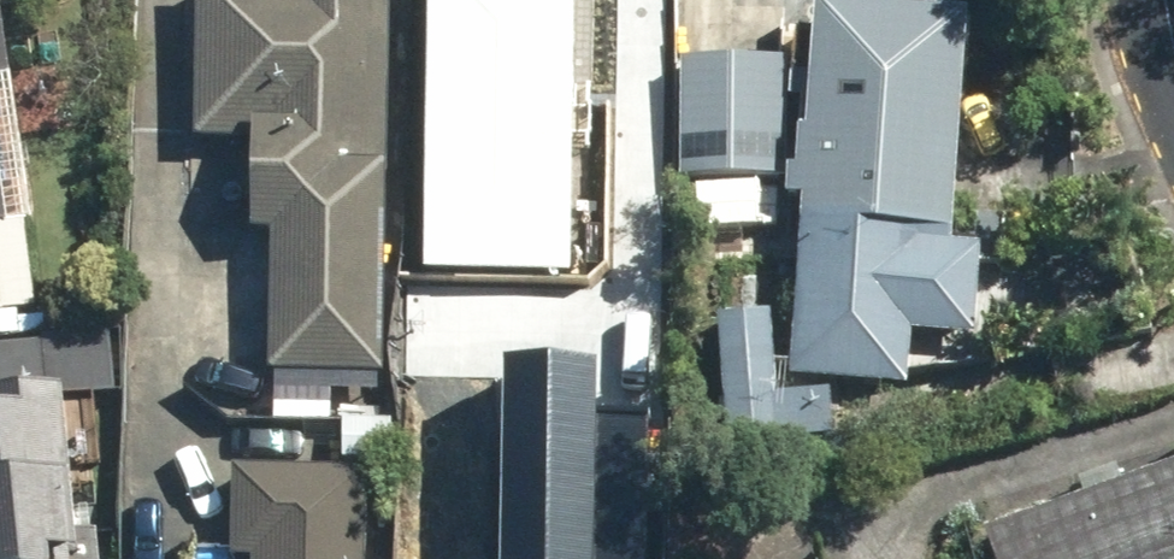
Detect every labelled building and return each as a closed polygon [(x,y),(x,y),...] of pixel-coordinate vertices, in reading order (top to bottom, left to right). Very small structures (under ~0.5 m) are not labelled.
[(391,0),(198,0),(196,145),(259,146),(258,236),(276,236),(274,376),(386,378),(391,0)] [(0,10),(0,317),(44,310),(31,222),(36,221),(5,10),(0,10)] [(976,23),(823,10),(791,378),(912,388),(916,337),(977,342),(985,249),(957,246),(976,23)] [(787,180),(789,63),(687,61),(685,178),(787,180)] [(637,442),(641,128),(494,126),(490,440),(637,442)] [(774,320),(721,323),(731,458),(783,455),(783,445),(838,441),(834,393),(779,397),(774,320)] [(65,394),(0,399),(0,558),(79,558),(65,394)] [(502,469),(414,468),(413,558),(501,558),(502,469)] [(371,474),(238,471),(236,558),(369,558),(371,474)] [(990,533),(999,558),(1173,558),(1173,472),(990,533)]
